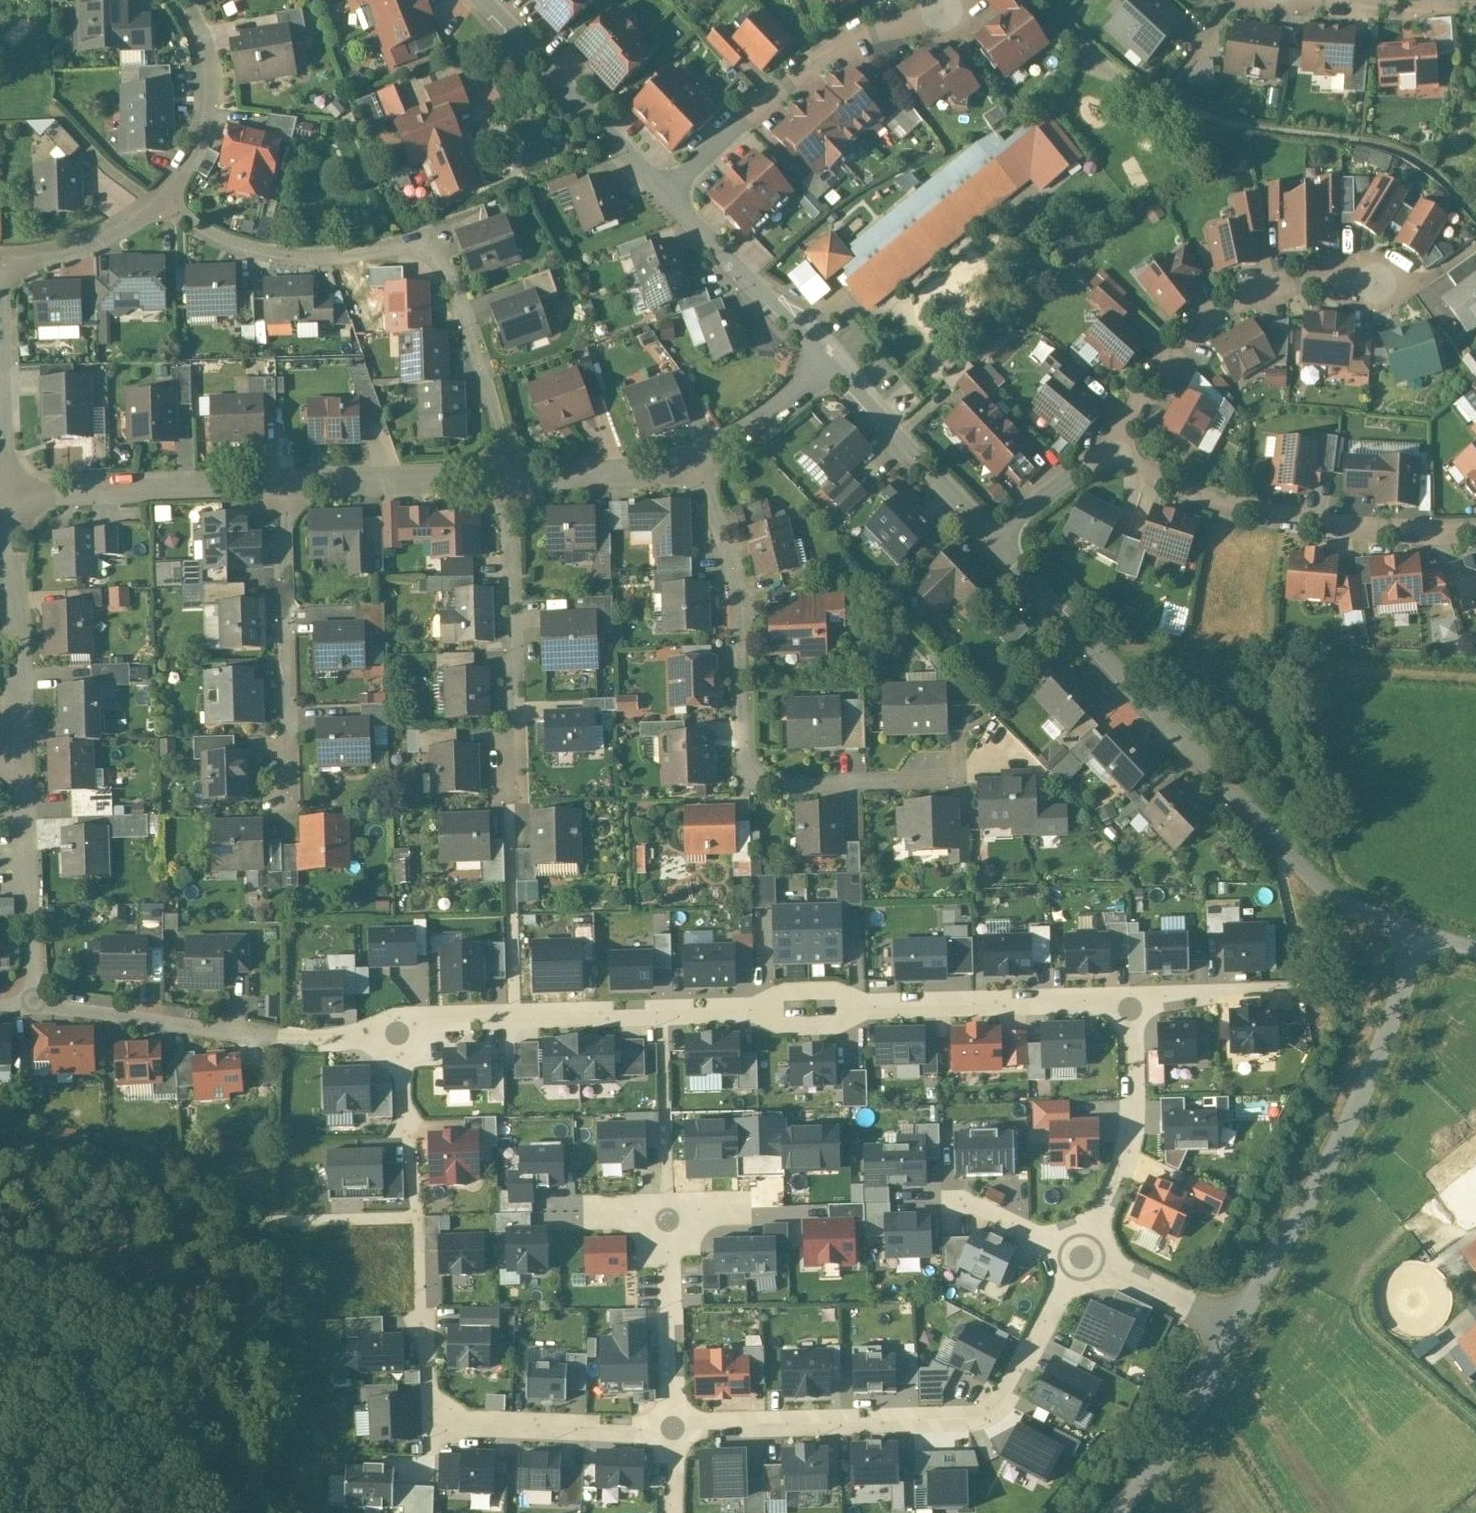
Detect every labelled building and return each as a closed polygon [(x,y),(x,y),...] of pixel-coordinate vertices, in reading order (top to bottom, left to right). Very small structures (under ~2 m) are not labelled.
[(81,5),(79,6),(80,29),(93,29),(93,43),(129,42),(129,28),(131,28),(130,4),(128,4),(128,0),(81,0),(81,5)] [(369,2),(369,4),(379,27),(427,7),(424,0),(375,0),(369,2)] [(542,8),(538,12),(559,33),(594,0),(534,0),(542,8)] [(835,12),(861,0),(830,0),(835,12)] [(1006,23),(1020,12),(1021,14),(1033,5),(1029,0),(988,0),(1006,23)] [(1132,5),(1153,24),(1166,10),(1180,24),(1181,22),(1157,0),(1136,0),(1132,5)] [(369,4),(360,8),(358,13),(365,32),(379,27),(369,4)] [(1132,5),(1110,28),(1146,60),(1180,24),(1166,10),(1153,24),(1132,5)] [(427,7),(379,27),(387,49),(388,51),(403,45),(433,33),(432,32),(428,21),(431,20),(427,7)] [(302,10),(277,14),(279,28),(283,28),(285,35),(306,31),(302,10)] [(1006,23),(1003,26),(1001,24),(988,34),(990,36),(981,42),(979,40),(977,42),(1005,77),(1006,76),(1005,74),(1043,46),(1044,48),(1046,47),(1021,14),(1020,12),(1006,23)] [(593,35),(579,48),(597,66),(593,69),(614,91),(651,56),(638,43),(642,40),(616,13),(593,35)] [(764,13),(735,41),(747,53),(747,54),(762,70),(791,42),(764,13)] [(1456,34),(1454,14),(1427,16),(1428,36),(1456,34)] [(585,26),(567,42),(576,51),(579,48),(593,35),(585,26)] [(1264,28),(1252,26),(1251,28),(1236,26),(1233,39),(1231,39),(1225,73),(1251,76),(1252,71),(1272,74),(1271,79),(1273,80),(1275,64),(1277,52),(1280,32),(1263,30),(1264,28)] [(735,41),(723,27),(707,42),(732,68),(747,54),(747,53),(735,41)] [(279,28),(242,35),(243,42),(233,43),(232,41),(231,41),(238,84),(291,75),(285,35),(283,28),(279,28)] [(1354,31),(1306,28),(1303,71),(1318,72),(1318,73),(1320,76),(1328,77),(1331,74),(1331,73),(1344,74),(1351,74),(1352,56),(1347,56),(1347,49),(1353,45),(1354,31)] [(433,33),(403,45),(408,59),(409,59),(442,46),(436,30),(432,32),(433,33)] [(1453,42),(1432,44),(1433,55),(1453,54),(1453,42)] [(1432,43),(1380,47),(1380,53),(1382,86),(1400,85),(1400,90),(1416,89),(1416,83),(1435,82),(1432,44),(1432,43)] [(403,45),(388,51),(387,49),(382,52),(389,69),(410,61),(409,59),(408,59),(403,45)] [(1289,54),(1277,52),(1275,64),(1287,66),(1289,54)] [(933,68),(924,55),(900,73),(927,108),(949,91),(959,104),(977,90),(950,55),(933,68)] [(1367,58),(1352,56),(1351,74),(1344,74),(1343,92),(1364,93),(1367,58)] [(1198,80),(1217,79),(1216,58),(1197,59),(1198,80)] [(171,67),(139,68),(140,88),(122,89),(123,130),(138,129),(138,130),(165,129),(173,129),(171,67)] [(632,110),(672,152),(713,114),(701,102),(697,102),(691,95),(701,86),(700,85),(690,95),(684,88),(684,84),(673,72),(646,97),(632,110)] [(823,93),(803,111),(801,108),(800,110),(794,109),(793,115),(792,117),(794,119),(775,137),(794,159),(798,156),(816,176),(826,167),(830,171),(840,162),(844,166),(846,165),(838,156),(869,128),(868,126),(868,123),(874,117),(883,126),(884,124),(867,105),(874,98),(850,72),(841,81),(838,78),(837,79),(831,79),(830,85),(829,86),(832,89),(825,95),(823,93)] [(637,87),(623,100),(632,110),(646,97),(637,87)] [(909,100),(888,120),(905,138),(926,117),(909,100)] [(444,101),(403,117),(421,163),(424,162),(440,201),(479,186),(444,101)] [(298,119),(269,115),(264,136),(281,140),(280,141),(292,144),(298,119)] [(81,148),(56,122),(44,133),(69,160),(81,148)] [(264,136),(258,135),(258,133),(246,130),(246,132),(238,130),(238,129),(230,127),(227,137),(226,137),(225,140),(228,141),(223,165),(237,168),(231,191),(238,193),(238,194),(250,197),(251,196),(266,199),(271,177),(272,177),(273,175),(275,173),(277,166),(275,164),(280,141),(281,140),(264,136)] [(165,129),(138,130),(138,129),(123,130),(119,130),(120,153),(166,151),(165,129)] [(976,144),(850,246),(853,249),(848,253),(832,232),(804,254),(827,281),(843,268),(847,273),(844,275),(849,282),(846,285),(866,310),(890,291),(887,287),(900,277),(903,280),(926,261),(924,258),(936,247),(939,251),(963,231),(960,228),(989,205),(992,208),(1015,189),(995,164),(984,173),(980,167),(989,160),(976,144)] [(755,156),(736,174),(736,173),(729,180),(710,198),(746,236),(791,194),(755,156)] [(79,166),(37,167),(38,213),(81,212),(79,166)] [(576,174),(547,184),(551,195),(569,189),(580,185),(576,174)] [(580,185),(569,189),(575,207),(576,206),(586,233),(623,219),(607,175),(580,185)] [(1342,215),(1341,179),(1328,179),(1328,192),(1329,192),(1330,215),(1342,215)] [(1354,179),(1341,179),(1342,215),(1354,215),(1354,179)] [(1380,179),(1354,222),(1378,237),(1387,222),(1399,203),(1404,194),(1380,179)] [(1282,186),(1269,186),(1269,222),(1281,222),(1281,199),(1282,199),(1282,186)] [(825,210),(809,192),(798,202),(815,220),(825,210)] [(1328,192),(1304,193),(1304,198),(1305,199),(1306,244),(1330,243),(1330,215),(1329,192),(1328,192)] [(1248,223),(1250,233),(1264,230),(1257,195),(1233,200),(1239,225),(1248,223)] [(1304,198),(1282,199),(1281,199),(1281,222),(1282,250),(1306,250),(1306,244),(1305,199),(1304,198)] [(1399,203),(1387,222),(1404,232),(1416,213),(1399,203)] [(1404,232),(1398,243),(1422,257),(1445,219),(1421,204),(1404,232)] [(484,206),(448,218),(454,238),(459,236),(459,235),(490,224),(484,206)] [(490,224),(459,235),(459,236),(473,275),(518,259),(504,219),(490,224)] [(1248,223),(1239,225),(1209,230),(1213,250),(1217,252),(1219,269),(1212,271),(1212,272),(1257,263),(1250,233),(1248,223)] [(671,241),(633,254),(643,283),(681,269),(671,241)] [(1187,249),(1171,261),(1187,282),(1201,271),(1187,249)] [(1447,275),(1459,291),(1475,279),(1475,255),(1447,275)] [(163,260),(128,261),(125,258),(113,259),(113,280),(114,300),(122,300),(144,299),(144,305),(162,305),(162,310),(165,310),(164,291),(163,261),(163,260)] [(1169,258),(1149,274),(1155,282),(1149,287),(1151,291),(1151,294),(1155,299),(1158,299),(1171,316),(1191,300),(1187,295),(1194,290),(1187,282),(1171,261),(1169,258)] [(403,269),(370,269),(370,288),(388,288),(388,287),(403,286),(403,269)] [(691,297),(681,269),(643,283),(653,311),(691,297)] [(234,270),(189,271),(190,315),(233,313),(235,313),(234,297),(234,270)] [(549,271),(522,281),(528,296),(534,294),(537,300),(557,293),(549,271)] [(1445,302),(1466,330),(1468,328),(1474,329),(1475,327),(1475,279),(1459,291),(1445,302)] [(113,280),(96,280),(97,291),(97,316),(122,316),(122,300),(114,300),(113,280)] [(310,280),(266,282),(267,323),(296,322),(297,324),(316,325),(316,331),(332,331),(331,302),(313,302),(312,286),(310,280)] [(1132,307),(1106,283),(1092,299),(1110,316),(1111,315),(1119,322),(1132,307)] [(79,284),(36,286),(37,326),(79,325),(81,325),(80,292),(79,284)] [(403,286),(388,287),(388,288),(389,334),(403,334),(428,333),(427,285),(403,286)] [(97,291),(80,292),(81,325),(79,325),(80,328),(98,328),(97,316),(97,291)] [(528,296),(493,309),(501,331),(502,330),(508,348),(548,333),(537,300),(534,294),(528,296)] [(255,330),(254,297),(234,297),(235,313),(233,313),(234,330),(255,330)] [(721,299),(692,310),(698,327),(703,325),(702,324),(727,315),(721,299)] [(337,301),(338,323),(351,322),(349,300),(337,301)] [(749,348),(736,312),(727,315),(702,324),(703,325),(715,360),(749,348)] [(1119,322),(1111,315),(1110,316),(1088,341),(1103,354),(1101,361),(1110,369),(1117,367),(1121,371),(1144,345),(1119,322)] [(1338,318),(1323,317),(1306,316),(1302,364),(1349,368),(1351,338),(1353,320),(1338,318)] [(1289,320),(1255,329),(1272,358),(1286,356),(1287,356),(1289,320)] [(1245,328),(1236,333),(1236,332),(1235,333),(1236,333),(1214,346),(1224,364),(1222,366),(1228,376),(1231,376),(1234,381),(1272,358),(1255,329),(1252,324),(1246,327),(1245,327),(1245,328)] [(1423,326),(1385,337),(1384,343),(1390,365),(1394,378),(1419,371),(1426,375),(1435,372),(1439,364),(1437,355),(1431,352),(1423,326)] [(428,333),(403,334),(404,386),(446,384),(444,333),(428,333)] [(1372,340),(1351,338),(1349,368),(1353,374),(1369,375),(1370,366),(1371,350),(1372,340)] [(1380,350),(1371,350),(1370,366),(1385,367),(1390,365),(1385,349),(1380,350)] [(1086,373),(1059,350),(1041,371),(1054,382),(1061,375),(1075,387),(1086,373)] [(589,357),(571,363),(575,373),(576,372),(587,402),(603,397),(589,357)] [(73,365),(40,366),(40,384),(43,383),(43,382),(74,381),(73,365)] [(191,369),(172,369),(173,392),(174,392),(174,406),(192,405),(191,369)] [(996,392),(975,370),(958,385),(972,400),(975,403),(981,397),(985,402),(996,392)] [(575,373),(530,389),(538,411),(545,408),(546,410),(549,409),(554,422),(570,416),(572,421),(591,414),(587,402),(576,372),(575,373)] [(703,401),(682,372),(671,376),(682,409),(703,401)] [(1222,398),(1197,373),(1185,393),(1216,410),(1222,398)] [(1075,387),(1061,375),(1054,382),(1033,408),(1075,444),(1103,411),(1075,387)] [(1286,375),(1276,375),(1276,387),(1285,387),(1286,375)] [(671,376),(627,393),(642,436),(686,420),(682,409),(671,376)] [(275,378),(249,379),(250,398),(262,398),(262,409),(276,408),(275,378)] [(74,381),(43,382),(43,383),(45,438),(91,436),(89,381),(74,381)] [(384,416),(372,382),(355,383),(355,401),(357,401),(357,417),(384,416)] [(446,384),(404,386),(404,400),(422,400),(423,440),(464,439),(462,384),(446,384)] [(173,392),(129,394),(130,412),(135,416),(136,443),(157,442),(157,441),(175,440),(174,406),(174,392),(173,392)] [(1185,393),(1183,392),(1162,429),(1198,448),(1218,411),(1185,393)] [(972,400),(947,423),(947,424),(949,423),(973,448),(1002,420),(985,402),(981,397),(975,403),(972,400)] [(250,398),(212,400),(213,442),(263,440),(262,409),(262,398),(250,398)] [(355,401),(315,403),(316,422),(311,422),(312,443),(358,442),(357,417),(357,401),(355,401)] [(1002,420),(973,448),(986,462),(991,462),(1000,471),(995,475),(996,476),(1029,446),(1028,445),(1027,446),(1002,420)] [(841,421),(805,455),(833,483),(833,484),(844,474),(869,450),(841,421)] [(1338,438),(1311,435),(1310,444),(1316,445),(1315,455),(1321,456),(1319,472),(1333,473),(1338,438)] [(1310,444),(1279,440),(1279,441),(1284,442),(1283,454),(1277,458),(1275,472),(1277,472),(1276,486),(1283,487),(1282,492),(1296,494),(1297,489),(1311,491),(1312,480),(1318,481),(1319,472),(1321,456),(1315,455),(1316,445),(1310,444)] [(1456,464),(1468,479),(1466,481),(1465,487),(1472,496),(1475,497),(1475,449),(1456,464)] [(1381,460),(1348,458),(1347,486),(1379,487),(1381,460)] [(1418,462),(1381,460),(1379,487),(1378,505),(1416,507),(1418,462)] [(844,474),(833,484),(833,483),(825,491),(847,514),(865,496),(844,474)] [(990,489),(1002,498),(1009,488),(998,479),(990,489)] [(898,481),(884,495),(893,504),(868,526),(886,545),(882,548),(897,564),(933,530),(912,508),(918,503),(898,481)] [(1120,516),(1084,497),(1067,529),(1100,547),(1102,549),(1112,531),(1120,516)] [(766,501),(755,503),(761,525),(771,523),(766,501)] [(687,503),(634,505),(634,503),(629,503),(630,531),(655,530),(656,558),(657,558),(688,557),(688,556),(687,503)] [(400,504),(382,505),(382,521),(382,527),(401,526),(400,512),(400,504)] [(629,505),(609,506),(610,520),(610,531),(630,531),(629,505)] [(1144,544),(1141,552),(1145,553),(1160,557),(1162,551),(1185,558),(1197,522),(1155,509),(1144,544)] [(436,511),(400,512),(401,536),(401,541),(435,540),(441,540),(441,538),(435,538),(434,517),(436,517),(436,511)] [(592,511),(549,512),(550,551),(592,550),(594,550),(593,520),(592,511)] [(360,514),(311,516),(313,551),(333,551),(333,557),(350,556),(361,555),(360,522),(360,514)] [(475,516),(436,517),(434,517),(435,538),(441,538),(441,540),(435,540),(436,559),(441,559),(473,558),(477,558),(475,516)] [(247,517),(205,518),(207,561),(207,569),(223,569),(249,568),(247,517)] [(761,525),(746,529),(759,580),(793,572),(792,569),(786,545),(792,543),(786,519),(771,523),(761,525)] [(610,520),(593,520),(594,550),(592,550),(592,557),(611,556),(610,531),(610,520)] [(382,521),(360,522),(361,555),(350,556),(351,576),(372,575),(371,559),(383,558),(383,537),(382,527),(382,521)] [(401,536),(401,526),(382,527),(383,537),(401,536)] [(65,532),(65,537),(56,537),(57,551),(53,551),(53,555),(57,555),(58,579),(92,578),(91,556),(118,555),(117,529),(91,530),(92,533),(77,533),(77,532),(65,532)] [(1112,531),(1102,549),(1100,547),(1097,554),(1118,566),(1126,538),(1112,531)] [(1144,544),(1126,538),(1118,566),(1115,573),(1137,580),(1145,553),(1141,552),(1144,544)] [(806,566),(800,541),(792,543),(786,545),(792,569),(806,566)] [(955,547),(931,570),(932,572),(914,590),(935,612),(954,595),(968,610),(993,587),(955,547)] [(1322,553),(1307,552),(1306,558),(1291,556),(1287,598),(1308,600),(1309,596),(1321,597),(1320,601),(1332,602),(1334,581),(1336,560),(1321,559),(1322,553)] [(1457,615),(1475,609),(1475,555),(1441,566),(1457,615)] [(688,557),(657,558),(657,572),(692,571),(691,556),(688,556),(688,557)] [(473,558),(441,559),(441,579),(473,578),(473,558)] [(1417,559),(1371,563),(1375,604),(1417,601),(1420,601),(1418,573),(1417,559)] [(207,561),(181,562),(182,587),(204,586),(224,585),(223,569),(207,569),(207,561)] [(657,572),(654,572),(655,595),(665,595),(664,587),(692,586),(692,571),(657,572)] [(1440,571),(1418,573),(1420,601),(1417,601),(1417,606),(1450,603),(1440,571)] [(473,578),(441,579),(442,593),(458,593),(458,592),(474,592),(473,578)] [(1358,579),(1339,582),(1334,581),(1332,602),(1339,603),(1341,615),(1363,611),(1358,579)] [(224,585),(204,586),(205,606),(220,605),(220,603),(239,603),(239,585),(224,585)] [(111,587),(111,606),(133,606),(132,586),(111,587)] [(692,586),(664,587),(665,595),(666,632),(707,631),(706,586),(692,586)] [(102,590),(66,591),(66,606),(88,606),(89,608),(102,608),(102,590)] [(474,592),(458,592),(458,593),(459,621),(443,622),(443,643),(492,641),(490,591),(474,592)] [(612,598),(575,599),(575,616),(594,615),(595,617),(613,616),(612,598)] [(239,603),(220,603),(220,605),(222,650),(264,648),(262,602),(239,603)] [(384,605),(355,606),(355,607),(359,606),(360,620),(373,620),(373,631),(384,631),(384,635),(385,634),(384,605)] [(66,606),(46,607),(48,655),(70,654),(70,646),(90,645),(89,608),(88,606),(66,606)] [(828,608),(770,610),(772,652),(802,651),(802,659),(824,658),(823,625),(828,625),(828,608)] [(1029,631),(1012,613),(993,631),(1010,649),(1029,631)] [(575,616),(545,617),(546,641),(544,641),(545,669),(596,668),(595,617),(594,615),(575,616)] [(364,669),(363,626),(315,627),(316,670),(339,670),(339,672),(343,671),(343,670),(364,669)] [(711,647),(681,648),(682,660),(711,659),(711,647)] [(474,654),(437,655),(437,668),(447,668),(448,673),(473,672),(474,654)] [(682,660),(672,661),(673,697),(685,696),(686,708),(722,707),(721,684),(718,681),(713,681),(713,659),(711,659),(682,660)] [(257,661),(226,662),(226,674),(250,673),(250,684),(257,684),(257,661)] [(1067,671),(1037,698),(1066,730),(1068,731),(1085,714),(1097,703),(1067,671)] [(473,672),(448,673),(449,718),(486,717),(485,672),(473,672)] [(226,674),(212,674),(212,688),(206,688),(207,714),(223,714),(223,726),(263,724),(261,686),(259,684),(257,684),(250,684),(250,673),(226,674)] [(985,706),(953,673),(935,673),(936,687),(944,687),(945,707),(985,706)] [(117,687),(61,688),(62,728),(57,729),(57,743),(91,742),(100,742),(99,711),(118,710),(117,687)] [(936,687),(884,688),(884,691),(890,691),(891,734),(945,733),(945,707),(944,687),(936,687)] [(615,700),(583,701),(583,713),(593,712),(616,711),(615,700)] [(837,702),(788,704),(790,746),(837,745),(839,745),(838,716),(837,702)] [(388,705),(361,706),(362,722),(368,722),(368,729),(388,728),(388,705)] [(583,713),(546,714),(547,753),(586,752),(585,728),(593,727),(593,712),(583,713)] [(1068,731),(1066,730),(1055,740),(1068,754),(1097,727),(1085,714),(1068,731)] [(865,750),(864,715),(838,716),(839,745),(837,745),(838,751),(865,750)] [(362,722),(318,724),(319,767),(363,765),(363,744),(369,744),(368,729),(368,722),(362,722)] [(684,723),(640,725),(641,739),(662,738),(662,736),(684,735),(684,723)] [(1106,743),(1093,756),(1127,792),(1156,765),(1121,728),(1106,743)] [(456,730),(418,732),(419,751),(434,750),(434,749),(457,748),(456,730)] [(1094,731),(1069,755),(1081,768),(1093,756),(1106,743),(1094,731)] [(684,735),(662,736),(662,738),(662,752),(667,757),(668,788),(712,786),(712,767),(708,767),(708,759),(711,757),(710,734),(684,735)] [(217,738),(194,739),(195,762),(205,761),(205,756),(235,755),(234,738),(217,738)] [(57,743),(51,743),(52,792),(72,791),(92,791),(92,789),(91,742),(57,743)] [(457,748),(434,749),(434,750),(435,795),(476,793),(475,748),(457,748)] [(235,755),(205,756),(205,761),(206,784),(211,784),(212,800),(248,798),(247,755),(235,755)] [(1029,771),(1002,772),(1002,784),(1030,783),(1029,771)] [(1002,784),(980,784),(981,823),(1011,822),(1012,823),(1013,836),(1040,835),(1040,809),(1034,809),(1033,783),(1030,783),(1002,784)] [(1208,820),(1175,785),(1151,807),(1143,815),(1143,816),(1176,850),(1208,820)] [(112,789),(92,789),(92,791),(72,791),(73,818),(104,817),(113,817),(112,789)] [(1141,797),(1114,822),(1122,830),(1129,824),(1132,827),(1143,816),(1143,815),(1151,807),(1141,797)] [(917,804),(917,810),(896,810),(897,839),(909,838),(910,851),(949,850),(956,849),(955,830),(954,803),(917,804)] [(838,807),(798,809),(799,830),(794,830),(794,833),(803,833),(804,852),(840,851),(838,807)] [(732,810),(687,811),(688,854),(731,853),(733,853),(732,824),(732,810)] [(578,815),(532,816),(533,850),(534,866),(535,866),(579,864),(578,815)] [(113,817),(104,817),(104,819),(113,819),(113,832),(138,831),(138,838),(149,838),(148,816),(113,817)] [(487,817),(441,819),(441,846),(452,846),(453,861),(481,860),(488,860),(488,842),(487,817)] [(346,867),(345,822),(305,823),(305,847),(297,848),(298,869),(346,867)] [(751,863),(749,823),(732,824),(733,853),(731,853),(732,864),(751,863)] [(261,825),(214,826),(215,868),(262,867),(261,825)] [(105,829),(78,830),(78,838),(66,838),(66,849),(62,849),(62,853),(66,853),(66,856),(72,856),(73,878),(109,877),(109,856),(106,856),(105,829)] [(968,830),(955,830),(956,849),(949,850),(949,864),(970,863),(968,830)] [(282,841),(268,842),(269,874),(283,873),(282,848),(282,841)] [(504,841),(488,842),(488,860),(481,860),(482,885),(505,884),(504,841)] [(859,843),(845,844),(846,875),(860,874),(859,843)] [(297,848),(282,848),(283,873),(283,890),(298,890),(298,869),(297,848)] [(413,882),(413,849),(396,849),(396,882),(413,882)] [(533,850),(516,851),(517,884),(536,883),(535,866),(534,866),(533,850)] [(0,901),(0,912),(0,917),(14,916),(13,900),(0,901)] [(843,966),(841,905),(807,906),(809,966),(843,966)] [(809,966),(807,906),(772,907),(774,967),(809,966)] [(164,915),(138,915),(138,940),(146,941),(146,951),(164,951),(164,915)] [(369,927),(371,966),(415,964),(412,924),(369,927)] [(1263,927),(1225,928),(1226,972),(1264,971),(1263,927)] [(1109,974),(1108,936),(1096,937),(1096,933),(1078,934),(1078,937),(1066,937),(1067,975),(1081,975),(1081,976),(1083,976),(1083,975),(1093,975),(1093,976),(1095,976),(1095,975),(1109,974)] [(1189,973),(1188,934),(1144,935),(1145,975),(1189,973)] [(221,940),(188,940),(188,957),(180,957),(180,975),(197,976),(197,988),(222,989),(223,972),(248,972),(246,939),(221,938),(221,940)] [(1030,938),(985,940),(986,976),(1001,976),(1001,979),(1003,979),(1003,976),(1014,975),(1014,978),(1016,978),(1016,975),(1031,975),(1030,938)] [(138,940),(104,940),(104,979),(145,979),(146,951),(146,941),(138,940)] [(0,943),(0,968),(9,968),(8,943),(0,943)] [(945,943),(895,944),(896,982),(923,981),(923,977),(945,976),(945,943)] [(535,945),(537,989),(579,987),(577,944),(535,945)] [(734,986),(733,948),(686,950),(687,987),(734,986)] [(482,949),(443,950),(444,994),(484,993),(482,949)] [(651,988),(650,955),(612,956),(613,989),(651,988)] [(342,976),(304,977),(305,1014),(343,1013),(342,976)] [(1230,1014),(1231,1053),(1277,1051),(1276,1012),(1230,1014)] [(1082,1026),(1042,1027),(1044,1067),(1084,1066),(1082,1026)] [(54,1033),(53,1027),(32,1028),(32,1043),(33,1064),(53,1063),(52,1033),(54,1033)] [(969,1030),(969,1032),(954,1032),(955,1071),(1000,1070),(998,1031),(983,1031),(983,1029),(969,1030)] [(10,1069),(11,1069),(10,1044),(10,1030),(0,1030),(0,1069),(10,1069)] [(1160,1031),(1161,1064),(1196,1063),(1195,1030),(1160,1031)] [(924,1064),(923,1031),(877,1032),(878,1065),(924,1064)] [(93,1070),(92,1032),(54,1033),(52,1033),(53,1063),(53,1071),(75,1071),(76,1075),(89,1075),(89,1070),(93,1070)] [(686,1038),(687,1078),(741,1076),(739,1036),(686,1038)] [(579,1085),(615,1084),(614,1037),(578,1038),(579,1085)] [(544,1086),(579,1085),(578,1038),(543,1039),(544,1086)] [(33,1064),(32,1043),(10,1044),(11,1069),(10,1069),(10,1081),(11,1081),(11,1079),(33,1079),(33,1064)] [(159,1044),(117,1046),(119,1085),(154,1083),(161,1083),(160,1060),(159,1044)] [(805,1048),(805,1051),(791,1051),(792,1087),(806,1087),(806,1089),(821,1089),(821,1086),(835,1086),(834,1050),(820,1050),(820,1048),(805,1048)] [(489,1051),(445,1053),(446,1091),(490,1089),(490,1083),(490,1071),(489,1071),(489,1061),(489,1051)] [(223,1056),(210,1057),(211,1060),(196,1062),(198,1087),(198,1094),(211,1093),(212,1100),(227,1098),(227,1092),(231,1091),(232,1093),(242,1092),(241,1078),(239,1078),(238,1058),(223,1059),(223,1056)] [(195,1058),(176,1059),(177,1078),(197,1077),(196,1062),(195,1058)] [(176,1059),(160,1060),(161,1083),(154,1083),(154,1097),(178,1095),(178,1089),(177,1078),(176,1059)] [(847,1106),(871,1104),(869,1068),(845,1069),(847,1106)] [(10,1069),(0,1069),(0,1088),(10,1088),(10,1081),(10,1069)] [(368,1071),(326,1072),(326,1104),(340,1103),(340,1114),(370,1113),(368,1071)] [(197,1077),(177,1078),(178,1089),(198,1087),(197,1077)] [(1219,1098),(1221,1118),(1232,1118),(1230,1097),(1219,1098)] [(1217,1113),(1166,1115),(1165,1113),(1164,1114),(1165,1134),(1161,1134),(1161,1135),(1164,1135),(1165,1153),(1218,1151),(1217,1113)] [(1096,1124),(1052,1125),(1053,1165),(1069,1165),(1069,1170),(1085,1170),(1085,1164),(1097,1164),(1096,1124)] [(598,1127),(599,1165),(624,1164),(625,1172),(647,1172),(646,1126),(598,1127)] [(689,1128),(690,1161),(709,1160),(710,1178),(735,1177),(734,1127),(689,1128)] [(782,1131),(783,1172),(841,1171),(840,1129),(782,1131)] [(953,1137),(956,1178),(1015,1175),(1013,1134),(953,1137)] [(477,1135),(457,1136),(457,1135),(446,1135),(446,1136),(431,1137),(432,1184),(449,1183),(450,1187),(465,1187),(465,1179),(478,1179),(477,1135)] [(899,1149),(866,1149),(867,1188),(925,1186),(924,1139),(899,1139),(899,1149)] [(545,1151),(530,1151),(522,1151),(523,1187),(536,1187),(537,1190),(549,1189),(549,1186),(563,1186),(562,1155),(562,1152),(561,1147),(544,1147),(545,1151)] [(383,1153),(362,1153),(362,1151),(328,1152),(329,1192),(383,1191),(383,1184),(383,1191),(384,1191),(383,1153)] [(1193,1201),(1150,1181),(1131,1220),(1141,1224),(1139,1227),(1154,1234),(1164,1239),(1166,1236),(1175,1240),(1193,1201)] [(929,1217),(886,1218),(887,1258),(930,1257),(929,1217)] [(790,1235),(790,1224),(768,1223),(767,1235),(790,1235)] [(806,1224),(807,1266),(855,1265),(854,1223),(806,1224)] [(546,1232),(508,1233),(509,1271),(547,1270),(546,1232)] [(1016,1251),(1002,1244),(1003,1242),(990,1236),(989,1238),(976,1232),(959,1268),(973,1274),(972,1276),(984,1282),(985,1280),(1002,1288),(1014,1263),(1010,1262),(1016,1251)] [(482,1238),(440,1239),(441,1274),(455,1273),(456,1276),(469,1276),(469,1273),(483,1272),(482,1238)] [(750,1240),(714,1241),(715,1277),(777,1275),(774,1253),(773,1245),(751,1245),(750,1240)] [(624,1241),(587,1242),(588,1275),(625,1274),(624,1241)] [(1463,1255),(1475,1271),(1475,1245),(1463,1255)] [(1090,1304),(1074,1340),(1118,1360),(1134,1323),(1090,1304)] [(1003,1344),(968,1326),(948,1363),(983,1381),(1003,1344)] [(490,1329),(450,1329),(450,1369),(463,1369),(463,1370),(476,1370),(476,1369),(489,1369),(490,1329)] [(615,1330),(615,1340),(604,1341),(604,1347),(603,1341),(601,1341),(603,1384),(620,1384),(620,1393),(648,1392),(646,1347),(643,1347),(642,1329),(615,1330)] [(404,1335),(359,1338),(360,1375),(405,1373),(404,1335)] [(829,1396),(827,1354),(794,1355),(794,1369),(784,1369),(785,1397),(799,1397),(799,1399),(815,1398),(815,1396),(829,1396)] [(854,1357),(855,1395),(897,1394),(896,1356),(854,1357)] [(746,1394),(745,1362),(730,1363),(730,1357),(714,1357),(714,1363),(699,1363),(700,1396),(746,1394)] [(1056,1361),(1033,1404),(1071,1425),(1095,1382),(1056,1361)] [(568,1366),(528,1365),(526,1401),(566,1402),(568,1366)] [(375,1442),(410,1441),(409,1401),(373,1402),(375,1442)] [(1064,1450),(1018,1427),(1000,1460),(1046,1484),(1064,1450)] [(897,1485),(896,1446),(881,1446),(881,1444),(867,1444),(867,1447),(852,1447),(853,1486),(897,1485)] [(798,1452),(783,1452),(784,1479),(785,1479),(827,1478),(828,1478),(827,1451),(812,1451),(812,1448),(810,1449),(810,1451),(800,1452),(800,1449),(798,1449),(798,1452)] [(496,1453),(461,1452),(460,1494),(494,1495),(496,1453)] [(644,1455),(599,1454),(597,1487),(642,1489),(644,1455)] [(744,1454),(702,1456),(703,1484),(711,1483),(711,1500),(746,1499),(744,1454)] [(562,1456),(520,1455),(519,1491),(560,1493),(562,1456)] [(346,1465),(345,1504),(390,1506),(391,1466),(346,1465)] [(968,1473),(928,1474),(928,1475),(928,1474),(927,1474),(928,1511),(969,1510),(968,1473)] [(827,1478),(785,1479),(786,1492),(827,1491),(827,1478)]
